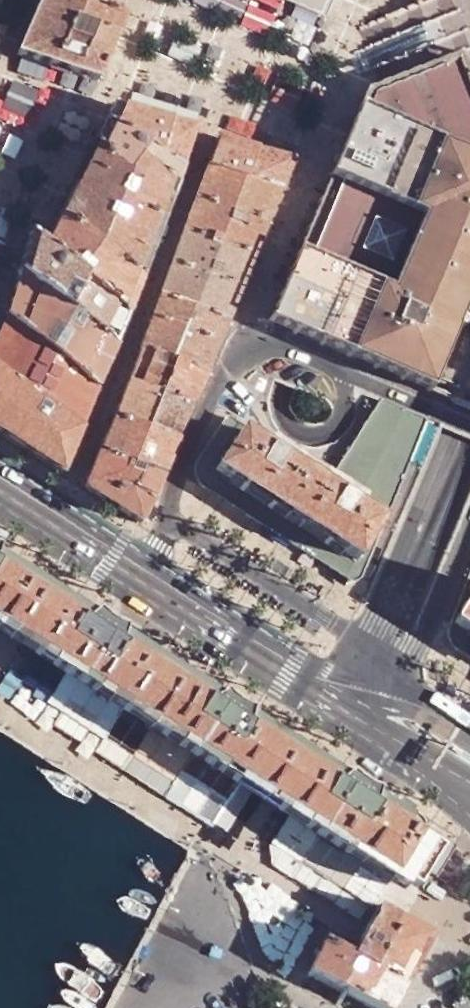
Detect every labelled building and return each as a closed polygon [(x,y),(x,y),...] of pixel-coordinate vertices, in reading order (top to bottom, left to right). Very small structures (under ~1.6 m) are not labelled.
[(123,19),(74,0),(36,0),(17,56),(55,68),(96,81),(123,19)] [(123,19),(131,0),(74,0),(123,19)] [(251,74),(253,21),(254,22),(255,0),(208,0),(208,16),(182,15),(181,41),(187,42),(187,23),(203,24),(203,62),(223,62),(223,73),(251,74)] [(320,13),(325,0),(290,0),(320,13)] [(355,108),(269,316),(456,400),(469,366),(469,123),(444,59),(357,96),(355,108)] [(160,148),(168,123),(111,105),(103,123),(160,148)] [(157,155),(160,148),(103,123),(100,129),(91,146),(93,147),(174,186),(181,167),(157,155)] [(177,125),(168,123),(160,148),(157,155),(181,167),(193,128),(177,125)] [(244,181),(255,152),(217,138),(205,168),(244,181)] [(138,278),(174,186),(93,147),(59,216),(138,278)] [(290,162),(255,152),(244,181),(278,191),(290,162)] [(278,191),(244,181),(205,168),(181,232),(252,257),(278,191)] [(124,318),(138,278),(59,216),(47,241),(44,247),(81,279),(124,318)] [(226,322),(252,257),(181,232),(159,296),(226,322)] [(81,279),(44,247),(29,235),(18,275),(65,311),(81,279)] [(114,349),(112,347),(65,311),(18,275),(5,319),(94,392),(114,349)] [(112,347),(124,318),(81,279),(65,311),(112,347)] [(226,323),(226,322),(159,296),(139,351),(174,364),(204,374),(226,323)] [(5,319),(0,329),(0,370),(78,430),(94,392),(5,319)] [(174,364),(139,351),(127,383),(159,396),(161,396),(174,364)] [(190,407),(204,374),(174,364),(161,396),(190,407)] [(0,370),(0,434),(60,474),(79,431),(78,430),(0,370)] [(248,406),(266,416),(281,389),(263,379),(248,406)] [(159,396),(127,383),(113,417),(145,429),(159,396)] [(176,442),(190,407),(161,396),(159,396),(145,429),(176,442)] [(428,421),(380,400),(324,486),(267,450),(269,446),(269,445),(267,443),(227,417),(199,463),(196,470),(195,474),(195,479),(198,484),(351,583),(360,578),(428,421)] [(160,476),(176,442),(145,429),(113,417),(97,452),(139,469),(160,476)] [(139,525),(150,500),(130,489),(139,469),(97,452),(82,487),(107,504),(139,525)] [(150,500),(160,476),(139,469),(130,489),(150,500)] [(388,883),(393,884),(399,881),(425,832),(425,827),(422,817),(416,809),(384,788),(383,795),(348,773),(354,769),(300,736),(257,708),(257,715),(221,691),(227,688),(130,626),(128,633),(95,610),(101,606),(46,573),(2,547),(1,552),(0,552),(0,631),(10,638),(261,801),(388,883)] [(469,662),(469,569),(444,635),(444,640),(447,646),(451,649),(469,662)] [(101,606),(95,610),(128,633),(130,626),(131,621),(128,620),(125,619),(120,617),(117,616),(115,614),(111,612),(109,609),(107,607),(105,604),(101,606)] [(227,688),(221,691),(257,715),(257,708),(258,703),(251,701),(247,700),(244,698),(242,697),(239,696),(237,693),(234,691),(232,688),(231,685),(227,688)] [(354,769),(348,773),(383,795),(384,788),(385,782),(381,782),(378,781),(374,779),(371,778),(368,776),(366,774),(364,773),(361,771),(360,768),(358,766),(354,769)] [(322,940),(305,973),(375,1007),(388,1007),(428,936),(375,904),(348,953),(322,940)]
